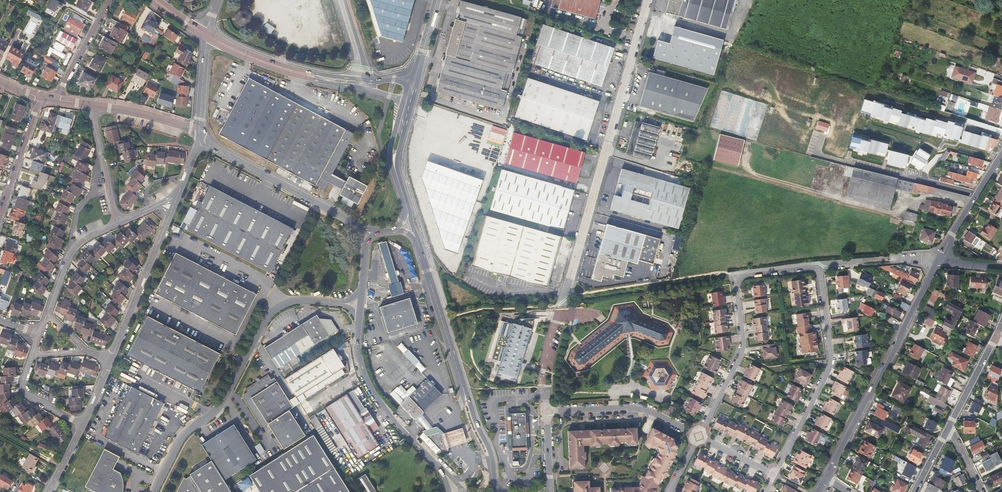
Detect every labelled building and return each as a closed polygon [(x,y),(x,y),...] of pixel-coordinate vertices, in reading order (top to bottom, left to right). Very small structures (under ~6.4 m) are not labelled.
[(85,13),(88,7),(87,7),(90,2),(87,0),(78,0),(74,7),(85,13)] [(382,37),(403,43),(415,0),(367,0),(378,38),(382,37)] [(558,10),(561,0),(553,0),(551,8),(558,10)] [(558,10),(595,20),(600,0),(561,0),(558,10)] [(735,0),(669,0),(666,13),(726,30),(735,0)] [(504,105),(527,19),(461,1),(456,17),(453,25),(449,24),(444,40),(449,42),(447,50),(437,86),(504,105)] [(31,17),(25,31),(31,34),(34,28),(37,30),(44,16),(29,9),(26,15),(31,17)] [(122,19),(131,24),(137,14),(134,12),(133,13),(127,9),(122,19)] [(237,20),(237,22),(242,26),(248,25),(250,24),(253,21),(253,14),(247,10),(242,10),(237,15),(237,20)] [(243,23),(245,22),(251,20),(247,13),(239,16),(242,21),(243,23)] [(76,36),(76,37),(83,25),(81,24),(84,20),(73,14),(71,18),(70,17),(63,29),(76,36)] [(127,28),(106,16),(104,20),(114,26),(125,32),(127,28)] [(155,31),(158,25),(150,20),(151,18),(147,16),(140,28),(152,36),(155,31)] [(275,28),(267,23),(263,29),(271,34),(275,28)] [(529,62),(600,86),(613,49),(542,24),(529,62)] [(126,32),(125,32),(114,26),(109,36),(120,43),(126,32)] [(713,76),(723,41),(675,27),(670,44),(658,41),(653,59),(713,76)] [(74,39),(76,36),(63,29),(61,32),(74,39)] [(168,30),(163,36),(171,42),(176,36),(168,30)] [(74,39),(61,32),(57,40),(69,48),(74,39)] [(104,37),(101,44),(98,48),(110,54),(116,44),(104,37)] [(11,65),(16,68),(22,57),(24,54),(20,52),(20,51),(8,44),(7,47),(1,56),(12,62),(11,65)] [(188,59),(190,56),(178,47),(175,53),(180,56),(176,62),(185,67),(189,60),(188,59)] [(52,60),(48,57),(45,55),(42,59),(50,64),(52,60)] [(89,66),(98,71),(105,60),(96,55),(89,66)] [(995,56),(992,64),(995,65),(997,60),(1001,62),(1001,59),(995,56)] [(21,70),(30,75),(35,67),(26,62),(21,70)] [(172,76),(177,79),(182,69),(172,63),(167,73),(172,76)] [(130,81),(141,87),(148,76),(136,69),(130,81)] [(49,84),(54,75),(44,70),(39,79),(49,84)] [(976,87),(979,77),(965,72),(962,82),(976,87)] [(88,90),(94,80),(82,73),(76,83),(88,90)] [(707,90),(663,77),(655,75),(649,73),(639,107),(693,123),(707,90)] [(111,76),(105,86),(112,90),(115,92),(121,82),(111,76)] [(175,85),(178,79),(177,79),(172,76),(169,81),(175,85)] [(339,126),(296,102),(249,77),(240,93),(218,133),(273,163),(316,186),(322,190),(327,182),(341,189),(338,194),(356,204),(365,187),(348,177),(346,182),(331,173),(351,138),(353,134),(344,129),(339,126)] [(587,140),(598,101),(526,80),(515,118),(587,140)] [(142,93),(152,98),(158,88),(148,83),(142,93)] [(1001,99),(1001,87),(995,85),(992,95),(994,96),(1001,99)] [(161,92),(157,103),(171,107),(175,96),(161,92)] [(950,93),(945,111),(966,117),(970,104),(973,105),(975,101),(950,93)] [(1001,109),(1001,99),(994,96),(990,107),(1000,110),(1001,111),(1001,109)] [(948,137),(956,139),(960,125),(952,123),(952,121),(946,119),(946,121),(934,118),(933,119),(924,117),(924,119),(914,116),(900,112),(901,110),(892,107),(891,108),(882,106),(883,104),(872,100),(864,98),(860,111),(879,117),(878,118),(887,121),(888,119),(897,122),(896,124),(920,131),(921,129),(942,135),(942,133),(948,135),(948,137)] [(891,108),(892,107),(892,105),(873,99),(872,100),(883,104),(882,106),(891,108)] [(20,120),(25,105),(17,103),(12,117),(20,120)] [(996,123),(1000,110),(990,107),(988,106),(984,119),(996,123)] [(53,130),(58,115),(51,113),(48,121),(43,120),(40,129),(52,133),(53,130)] [(72,120),(58,115),(53,130),(57,131),(58,127),(68,131),(72,120)] [(994,131),(995,127),(966,118),(964,122),(994,131)] [(650,161),(659,128),(642,123),(642,124),(635,122),(626,154),(633,156),(632,156),(650,161)] [(828,125),(817,122),(814,129),(826,133),(828,125)] [(10,143),(16,128),(6,125),(1,140),(7,142),(5,149),(10,151),(12,144),(10,143)] [(125,163),(136,161),(133,150),(130,150),(128,139),(120,141),(117,126),(106,128),(109,143),(117,141),(119,153),(120,152),(121,157),(123,156),(125,163)] [(989,151),(996,139),(988,137),(980,134),(980,135),(978,135),(962,130),(959,140),(959,141),(989,151)] [(576,183),(585,153),(513,133),(505,164),(576,183)] [(744,140),(719,134),(714,155),(739,162),(744,140)] [(884,157),(886,148),(888,143),(870,139),(869,142),(862,140),(862,139),(861,138),(861,137),(852,134),(849,148),(858,150),(857,152),(866,155),(867,152),(884,157)] [(89,149),(91,146),(83,141),(74,155),(79,158),(78,161),(79,161),(75,168),(78,170),(73,177),(74,177),(72,180),(74,181),(68,191),(66,190),(58,202),(59,203),(55,210),(58,212),(51,224),(55,226),(51,233),(53,235),(48,245),(50,246),(48,249),(49,250),(43,255),(46,258),(40,264),(42,266),(38,270),(40,273),(35,278),(38,281),(32,287),(40,294),(46,288),(43,286),(51,278),(46,274),(54,265),(51,263),(57,257),(54,254),(57,250),(63,240),(59,238),(63,231),(60,229),(67,217),(64,215),(69,208),(67,207),(75,195),(77,197),(82,190),(79,188),(82,182),(83,183),(87,176),(86,175),(88,172),(86,170),(88,167),(85,165),(87,162),(84,161),(90,150),(89,149)] [(930,154),(919,147),(914,155),(909,163),(920,170),(930,154)] [(47,153),(35,148),(31,160),(43,164),(47,153)] [(907,161),(908,154),(890,150),(887,160),(886,163),(902,167),(903,165),(906,165),(906,163),(908,164),(909,161),(908,161),(907,161)] [(184,164),(185,153),(169,151),(168,154),(165,154),(165,152),(160,152),(160,153),(157,152),(156,156),(145,155),(143,165),(155,166),(155,163),(167,164),(167,162),(184,164)] [(909,163),(914,155),(912,154),(911,156),(908,154),(907,161),(908,161),(909,161),(908,164),(906,163),(906,165),(907,166),(909,163)] [(739,162),(714,155),(713,159),(738,166),(739,162)] [(980,167),(982,160),(969,156),(967,163),(970,163),(970,164),(980,167)] [(456,255),(482,181),(427,161),(421,178),(444,251),(456,255)] [(852,167),(845,165),(843,174),(850,176),(852,167)] [(850,176),(846,190),(889,201),(893,188),(895,178),(852,167),(850,176)] [(32,178),(29,186),(42,190),(44,185),(45,185),(50,171),(43,169),(42,172),(40,172),(37,180),(32,178)] [(144,178),(146,175),(139,169),(137,171),(136,170),(131,176),(133,179),(125,187),(130,191),(121,200),(122,201),(119,204),(125,210),(128,207),(129,207),(138,198),(135,195),(137,193),(136,192),(141,186),(139,184),(144,178)] [(677,229),(689,188),(621,169),(617,184),(621,185),(618,196),(614,195),(610,210),(677,229)] [(563,230),(574,191),(502,170),(490,210),(563,230)] [(970,177),(965,175),(960,174),(959,175),(951,173),(951,175),(952,175),(952,178),(958,179),(958,180),(969,183),(970,177)] [(913,182),(895,178),(893,188),(910,192),(913,182)] [(916,194),(917,189),(919,184),(913,182),(910,192),(910,193),(916,194)] [(22,186),(19,197),(28,200),(32,190),(22,186)] [(209,186),(187,231),(271,273),(293,228),(209,186)] [(925,191),(938,194),(939,189),(927,186),(925,191)] [(938,194),(965,201),(968,196),(939,189),(938,194)] [(889,201),(846,190),(844,198),(887,209),(889,201)] [(28,200),(19,197),(15,207),(26,211),(30,201),(28,200)] [(924,210),(947,216),(947,212),(952,213),(954,206),(949,205),(949,206),(945,205),(945,203),(931,200),(928,207),(925,207),(924,210)] [(997,216),(1001,208),(1001,207),(994,202),(989,211),(997,216)] [(26,211),(15,207),(13,214),(10,213),(9,217),(19,221),(19,220),(23,222),(27,211),(26,211)] [(905,211),(903,219),(914,222),(917,214),(905,211)] [(546,288),(561,237),(485,217),(471,267),(546,288)] [(144,238),(156,226),(148,219),(136,231),(132,226),(126,232),(124,235),(122,233),(121,232),(111,243),(106,238),(101,244),(98,242),(88,253),(86,250),(80,256),(83,259),(77,265),(80,268),(71,278),(73,281),(65,289),(75,298),(77,296),(76,294),(81,288),(78,286),(84,280),(85,281),(87,279),(83,275),(91,267),(88,264),(98,254),(101,256),(106,250),(109,252),(115,246),(117,248),(121,244),(123,246),(129,240),(131,242),(137,236),(140,238),(142,236),(144,238)] [(25,229),(27,224),(17,221),(15,227),(16,228),(13,235),(22,238),(24,233),(25,233),(26,229),(25,229)] [(652,264),(659,239),(605,224),(590,279),(599,281),(601,277),(610,279),(612,274),(622,277),(626,262),(636,264),(637,260),(652,264)] [(981,233),(990,239),(997,228),(989,224),(986,229),(984,228),(981,233)] [(969,231),(976,236),(978,232),(971,228),(969,231)] [(887,234),(892,238),(895,232),(890,229),(887,234)] [(918,240),(930,243),(933,232),(921,229),(918,240)] [(969,231),(964,239),(966,240),(963,244),(968,247),(976,236),(969,231)] [(676,236),(673,248),(677,249),(678,247),(679,248),(681,237),(676,236)] [(10,238),(6,250),(11,252),(12,251),(16,252),(17,248),(16,248),(17,244),(18,240),(10,238)] [(6,250),(3,249),(0,258),(2,259),(1,262),(6,263),(7,260),(11,261),(14,253),(11,252),(6,250)] [(175,253),(154,294),(235,335),(256,294),(175,253)] [(131,273),(139,265),(130,256),(128,259),(129,260),(123,266),(126,268),(120,274),(123,276),(118,281),(120,282),(114,288),(117,290),(111,296),(114,298),(109,303),(111,304),(105,310),(108,313),(100,321),(108,329),(116,320),(113,318),(119,312),(115,309),(125,298),(122,295),(130,287),(126,284),(134,275),(131,273)] [(396,272),(396,271),(393,260),(384,262),(388,274),(389,274),(396,272)] [(891,268),(889,272),(900,278),(905,280),(907,276),(891,268)] [(914,282),(918,275),(911,271),(907,278),(914,282)] [(947,273),(945,286),(956,288),(958,277),(952,276),(952,274),(947,273)] [(867,288),(868,286),(872,278),(867,276),(866,278),(863,277),(860,275),(855,284),(862,287),(862,285),(867,288)] [(848,288),(847,276),(836,277),(836,281),(837,286),(837,290),(848,288)] [(402,289),(398,277),(391,279),(390,280),(394,292),(402,289)] [(986,279),(970,277),(969,287),(985,289),(986,279)] [(908,287),(910,282),(905,280),(900,278),(898,282),(900,283),(896,291),(904,295),(905,292),(908,292),(909,291),(910,290),(909,288),(908,287)] [(793,294),(804,293),(804,288),(806,288),(805,284),(803,284),(803,280),(791,282),(793,294)] [(992,292),(1001,296),(1001,282),(997,280),(992,292)] [(753,297),(764,296),(764,292),(765,291),(765,288),(763,288),(763,285),(753,286),(754,292),(752,292),(753,297)] [(931,293),(942,299),(944,295),(933,289),(931,293)] [(710,293),(712,306),(724,304),(723,301),(722,301),(721,296),(721,292),(710,293)] [(881,300),(883,295),(876,292),(874,297),(881,300)] [(805,297),(804,293),(793,294),(795,307),(808,305),(806,296),(805,297)] [(411,298),(381,307),(388,333),(418,324),(411,298)] [(752,300),(754,313),(766,312),(764,298),(752,300)] [(836,299),(837,303),(837,306),(836,306),(836,311),(848,309),(847,308),(846,298),(836,299)] [(13,299),(10,309),(13,310),(11,313),(19,316),(20,313),(28,316),(28,314),(29,313),(32,314),(39,316),(43,306),(32,302),(31,306),(24,303),(22,306),(15,303),(16,300),(13,299)] [(82,329),(81,331),(81,332),(92,336),(90,341),(102,345),(105,346),(108,337),(105,336),(105,335),(93,331),(96,323),(77,316),(79,312),(68,308),(70,305),(59,301),(55,311),(66,315),(65,318),(76,322),(74,326),(78,328),(82,329)] [(899,307),(907,311),(910,305),(902,301),(899,307)] [(927,317),(934,321),(952,330),(958,319),(959,320),(961,315),(962,314),(961,313),(963,310),(955,306),(949,302),(946,308),(955,313),(951,321),(946,318),(946,319),(933,313),(934,311),(924,305),(920,313),(927,317)] [(870,316),(874,309),(860,303),(857,308),(861,310),(862,308),(864,309),(862,312),(870,316)] [(897,318),(900,311),(888,305),(885,312),(897,318)] [(601,327),(570,352),(568,359),(576,370),(585,367),(623,337),(633,335),(659,345),(668,343),(672,332),(666,324),(615,307),(601,327)] [(713,322),(724,320),(724,317),(725,317),(725,312),(723,312),(723,309),(711,310),(713,322)] [(979,309),(972,321),(978,325),(982,327),(986,318),(988,319),(990,315),(979,309)] [(796,326),(808,325),(807,321),(807,318),(808,318),(807,312),(795,314),(796,326)] [(311,318),(266,347),(265,345),(263,346),(264,348),(277,368),(337,330),(331,320),(319,318),(316,315),(311,318)] [(127,356),(200,393),(220,354),(217,352),(207,347),(147,316),(127,356)] [(754,330),(765,328),(763,317),(751,319),(752,326),(754,326),(754,330)] [(858,330),(857,317),(842,319),(843,324),(846,324),(847,331),(852,331),(852,329),(853,329),(854,330),(858,330)] [(927,317),(923,323),(931,327),(934,321),(927,317)] [(531,329),(534,320),(522,320),(522,318),(520,318),(520,320),(514,320),(513,324),(503,321),(491,358),(501,361),(498,371),(518,376),(521,366),(523,367),(524,363),(521,362),(527,343),(530,344),(532,335),(530,334),(530,332),(531,333),(532,329),(531,329)] [(724,323),(724,320),(713,322),(713,325),(714,333),(725,331),(724,328),(726,327),(725,323),(724,323)] [(969,320),(963,332),(972,337),(978,325),(972,321),(969,320)] [(811,332),(810,325),(808,325),(796,326),(797,334),(798,334),(799,342),(814,341),(813,332),(811,332)] [(937,327),(931,339),(935,341),(934,343),(940,346),(941,344),(944,346),(946,343),(947,339),(944,338),(946,334),(941,331),(942,330),(937,327)] [(766,332),(765,328),(754,330),(755,333),(753,334),(755,341),(767,339),(766,332)] [(947,339),(946,343),(949,344),(953,338),(956,339),(959,334),(952,330),(947,339)] [(2,331),(0,336),(0,345),(1,342),(9,345),(6,352),(21,357),(22,356),(25,357),(28,350),(24,348),(25,347),(17,344),(18,341),(15,340),(16,339),(12,337),(12,335),(2,331)] [(867,347),(865,334),(854,336),(854,340),(853,340),(854,345),(855,345),(856,349),(867,347)] [(729,343),(727,336),(714,338),(715,352),(727,350),(726,346),(726,343),(729,343)] [(814,342),(814,341),(799,342),(800,345),(802,353),(815,351),(814,348),(817,347),(816,342),(814,342)] [(398,346),(421,372),(426,368),(402,342),(398,346)] [(968,342),(963,353),(972,357),(975,351),(974,350),(975,346),(968,342)] [(773,344),(761,345),(763,359),(775,357),(773,344)] [(913,349),(909,355),(918,360),(924,348),(914,344),(912,348),(913,349)] [(332,348),(286,378),(284,379),(296,398),(302,394),(305,399),(325,386),(324,385),(327,383),(328,384),(344,374),(348,373),(346,361),(341,362),(332,348)] [(867,358),(866,350),(853,351),(855,364),(857,366),(866,364),(865,358),(867,358)] [(967,361),(951,352),(948,358),(954,361),(951,365),(962,371),(967,361)] [(702,367),(714,374),(718,367),(715,366),(716,364),(718,360),(708,354),(702,367)] [(80,371),(86,373),(91,375),(91,374),(95,376),(98,367),(95,365),(83,360),(82,365),(71,361),(70,364),(62,362),(60,366),(49,363),(48,366),(41,363),(40,365),(37,364),(34,371),(37,372),(37,373),(45,376),(46,373),(54,375),(54,374),(65,378),(66,375),(67,372),(75,374),(78,375),(80,371)] [(667,361),(650,361),(643,375),(651,389),(668,389),(675,374),(667,361)] [(920,370),(908,363),(906,367),(903,373),(915,379),(920,370)] [(744,373),(742,376),(752,381),(759,369),(750,364),(748,368),(745,373),(744,373)] [(992,365),(986,378),(993,381),(995,382),(1001,370),(992,365)] [(852,371),(843,366),(841,370),(839,374),(837,373),(835,377),(846,382),(852,371)] [(43,430),(44,433),(48,430),(60,444),(68,437),(57,423),(53,426),(46,417),(43,419),(38,413),(36,415),(31,408),(30,409),(28,407),(25,409),(20,402),(17,405),(12,398),(9,392),(9,384),(12,384),(11,376),(14,376),(14,367),(3,368),(4,376),(1,377),(1,385),(0,385),(0,397),(3,404),(8,411),(11,409),(16,416),(18,414),(20,416),(22,415),(27,422),(30,419),(35,426),(37,424),(43,430)] [(943,368),(937,380),(941,383),(949,387),(952,382),(948,380),(952,373),(943,368)] [(799,369),(793,380),(804,386),(810,374),(799,369)] [(695,382),(705,387),(707,384),(708,385),(710,381),(709,380),(710,377),(700,372),(696,379),(697,379),(695,382)] [(294,407),(274,378),(272,379),(268,374),(245,389),(247,392),(244,394),(243,399),(279,453),(305,436),(289,410),(294,407)] [(417,419),(442,394),(428,379),(402,404),(417,419)] [(737,388),(736,391),(746,396),(748,393),(752,386),(740,380),(736,387),(737,388)] [(844,386),(834,381),(832,384),(833,385),(831,389),(829,393),(839,397),(841,398),(842,398),(843,397),(846,392),(845,391),(843,389),(844,386)] [(704,391),(705,387),(695,382),(690,393),(700,398),(702,395),(703,396),(705,391),(704,391)] [(903,402),(910,387),(899,382),(891,396),(903,402)] [(127,384),(101,435),(138,454),(164,404),(127,384)] [(791,384),(785,396),(796,402),(798,399),(796,398),(799,393),(801,389),(791,384)] [(991,385),(986,396),(993,400),(997,402),(998,389),(991,385)] [(69,409),(80,408),(80,397),(83,397),(82,386),(72,387),(72,397),(69,397),(69,409)] [(942,387),(935,399),(944,403),(951,391),(948,390),(942,387)] [(324,408),(357,460),(379,446),(371,433),(363,420),(370,416),(353,390),(324,408)] [(746,396),(736,391),(734,394),(732,393),(729,400),(741,406),(746,396)] [(936,406),(934,411),(941,414),(946,404),(944,403),(935,399),(930,396),(927,401),(936,406)] [(699,407),(701,403),(688,397),(686,400),(688,401),(684,410),(693,415),(695,411),(697,406),(699,407)] [(831,414),(837,402),(829,398),(827,402),(824,406),(822,405),(821,409),(831,414)] [(776,410),(785,415),(786,412),(788,413),(792,406),(781,400),(776,410)] [(974,411),(979,413),(982,405),(973,400),(968,411),(973,413),(974,411)] [(879,404),(873,414),(879,418),(879,419),(882,420),(882,419),(884,420),(887,413),(893,416),(895,412),(891,410),(879,404)] [(893,404),(891,410),(895,412),(901,415),(904,410),(893,404)] [(519,408),(517,409),(509,409),(509,418),(510,450),(527,449),(525,416),(524,416),(524,411),(519,411),(519,408)] [(783,418),(785,415),(776,410),(774,414),(773,413),(770,420),(781,426),(785,419),(783,418)] [(829,418),(821,413),(819,417),(817,421),(815,420),(813,423),(824,429),(829,418)] [(363,420),(371,433),(379,428),(371,415),(370,416),(363,420)] [(719,429),(722,431),(727,423),(723,421),(724,419),(717,416),(711,427),(718,431),(719,429)] [(936,423),(928,419),(924,428),(932,431),(936,423)] [(727,423),(722,431),(727,433),(727,435),(730,437),(732,434),(737,424),(728,420),(727,423)] [(866,428),(871,430),(870,432),(879,437),(881,433),(883,429),(884,426),(881,425),(873,421),(872,423),(869,422),(866,428)] [(881,425),(884,426),(898,433),(901,429),(885,421),(882,421),(881,425)] [(964,421),(964,433),(975,433),(975,430),(975,426),(976,426),(977,426),(977,424),(975,424),(975,421),(964,421)] [(737,423),(737,424),(732,434),(737,437),(737,438),(740,440),(746,428),(737,423)] [(212,460),(224,480),(257,460),(234,425),(221,433),(219,432),(216,434),(216,436),(202,445),(212,460)] [(910,433),(922,439),(921,442),(919,441),(917,444),(924,448),(930,437),(925,434),(926,432),(913,426),(912,430),(906,427),(903,433),(908,436),(910,433)] [(448,451),(449,448),(447,447),(448,444),(446,442),(447,439),(445,437),(446,434),(443,432),(440,433),(438,427),(424,431),(445,453),(448,451)] [(636,444),(636,435),(635,427),(625,428),(622,429),(622,428),(605,429),(605,430),(596,430),(596,429),(583,430),(583,431),(578,431),(578,430),(566,431),(568,469),(583,468),(583,460),(585,460),(584,452),(582,452),(582,445),(589,444),(589,446),(599,445),(600,444),(608,443),(608,445),(618,444),(618,443),(626,442),(626,444),(636,444)] [(643,476),(656,483),(659,477),(662,477),(675,451),(671,437),(651,427),(643,443),(649,446),(650,445),(654,447),(657,446),(658,452),(657,452),(654,457),(653,457),(643,476)] [(820,433),(811,428),(809,432),(806,436),(805,436),(803,439),(814,445),(820,433)] [(447,447),(449,448),(458,446),(466,443),(461,429),(453,432),(446,434),(445,437),(447,439),(446,442),(448,444),(447,447)] [(753,445),(758,436),(759,434),(750,430),(744,442),(748,444),(748,442),(753,445)] [(249,476),(260,491),(350,491),(313,435),(249,476)] [(766,443),(767,440),(758,436),(753,445),(752,448),(756,450),(756,448),(761,451),(766,443)] [(970,446),(972,449),(971,449),(973,454),(985,448),(981,440),(977,443),(970,446)] [(859,447),(856,452),(869,458),(875,446),(864,441),(860,448),(859,447)] [(45,451),(47,446),(40,443),(38,447),(45,451)] [(764,454),(771,458),(777,446),(770,443),(769,444),(766,443),(761,451),(765,453),(764,454)] [(86,487),(96,491),(125,491),(125,489),(125,487),(125,485),(125,484),(125,482),(124,480),(124,478),(123,476),(123,475),(122,474),(114,470),(121,457),(105,449),(86,487)] [(921,454),(912,449),(907,459),(916,463),(921,454)] [(794,455),(791,461),(804,468),(810,455),(800,450),(798,454),(797,456),(794,455)] [(703,467),(708,459),(704,457),(705,456),(698,452),(693,463),(699,467),(700,465),(703,467)] [(34,467),(39,458),(30,453),(22,467),(32,472),(34,467)] [(859,456),(852,470),(861,475),(868,461),(859,456)] [(944,457),(939,467),(941,468),(939,472),(949,478),(955,475),(952,461),(944,457)] [(990,458),(981,463),(986,472),(995,467),(990,458)] [(703,467),(702,469),(711,474),(716,465),(717,462),(713,460),(713,461),(708,459),(703,467)] [(908,479),(909,477),(909,478),(915,466),(900,459),(899,463),(905,466),(901,473),(901,474),(900,475),(908,479)] [(228,485),(224,480),(212,460),(190,474),(191,476),(187,479),(184,477),(182,481),(183,482),(179,490),(178,489),(177,491),(232,491),(228,485)] [(711,474),(710,475),(719,480),(725,468),(722,466),(721,467),(716,465),(711,474)] [(793,466),(787,478),(798,483),(804,471),(793,466)] [(732,486),(732,485),(737,476),(732,473),(732,472),(729,470),(723,482),(732,486)] [(852,470),(847,480),(857,485),(860,480),(863,483),(866,477),(861,475),(852,470)] [(954,479),(958,487),(966,483),(960,472),(955,475),(949,478),(948,482),(954,479)] [(989,478),(993,487),(1001,482),(1001,476),(1000,472),(989,478)] [(2,486),(8,489),(12,481),(0,474),(0,489),(2,486)] [(355,481),(362,491),(377,491),(366,474),(355,481)] [(742,487),(746,480),(741,477),(742,475),(738,474),(737,476),(732,485),(741,490),(742,487)] [(656,483),(643,476),(642,475),(639,482),(640,482),(638,486),(616,487),(616,489),(609,490),(609,491),(652,491),(656,483)] [(934,476),(930,484),(938,488),(940,489),(944,482),(934,476)] [(242,489),(252,485),(249,478),(239,482),(242,489)] [(683,487),(684,488),(692,491),(694,491),(698,486),(696,485),(698,482),(690,478),(688,481),(687,480),(683,487)] [(746,480),(742,487),(745,488),(744,490),(748,491),(750,491),(755,482),(750,479),(749,481),(746,480)] [(891,490),(895,491),(902,491),(907,484),(897,479),(891,490)] [(598,487),(588,487),(588,480),(573,481),(573,491),(599,491),(598,487)] [(34,486),(27,482),(25,485),(24,484),(23,486),(22,485),(18,491),(31,491),(34,486)] [(783,484),(779,491),(793,491),(794,490),(783,484)] [(925,491),(936,491),(938,488),(930,484),(925,491)]
